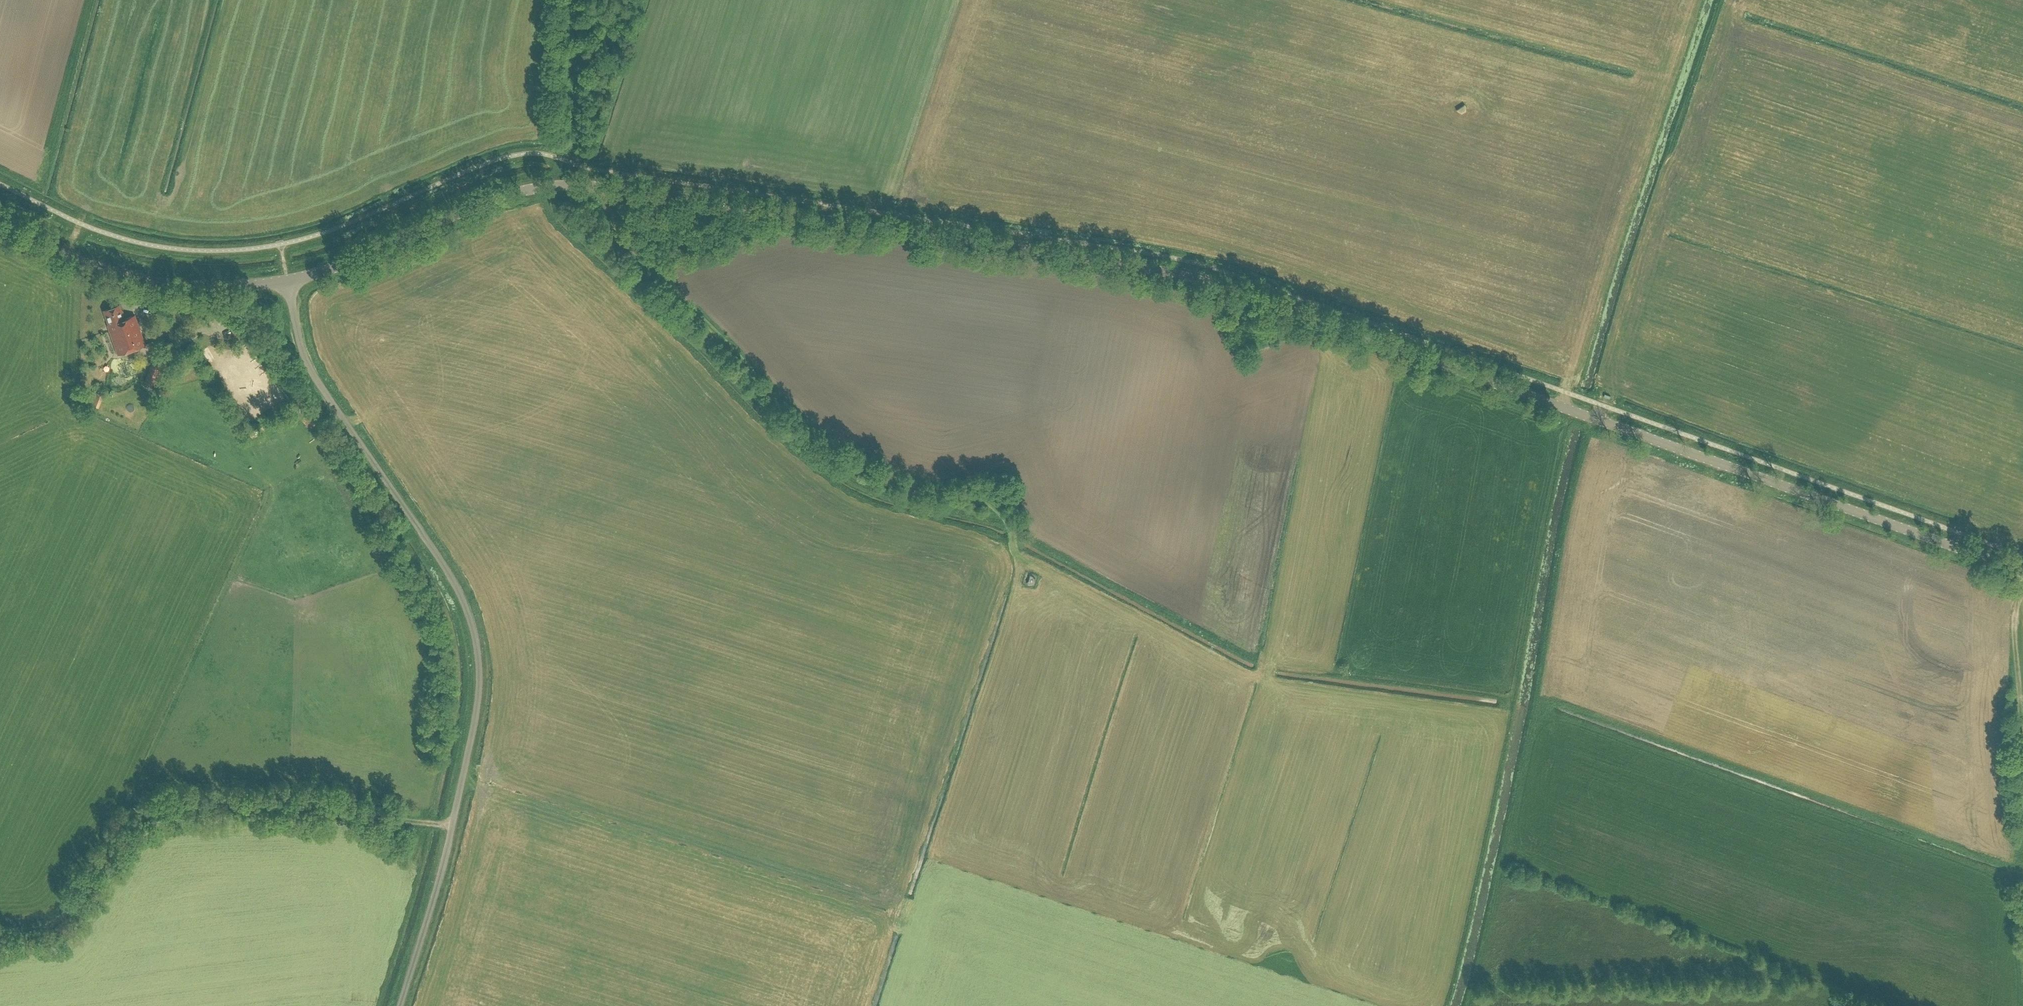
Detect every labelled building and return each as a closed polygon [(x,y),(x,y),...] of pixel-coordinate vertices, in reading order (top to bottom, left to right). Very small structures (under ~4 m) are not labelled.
[(1454,111),(1460,116),(1469,108),(1464,103),(1454,111)] [(124,318),(119,305),(104,310),(108,324),(107,325),(117,354),(145,344),(135,314),(124,318)] [(169,359),(155,353),(144,381),(157,386),(169,359)]
